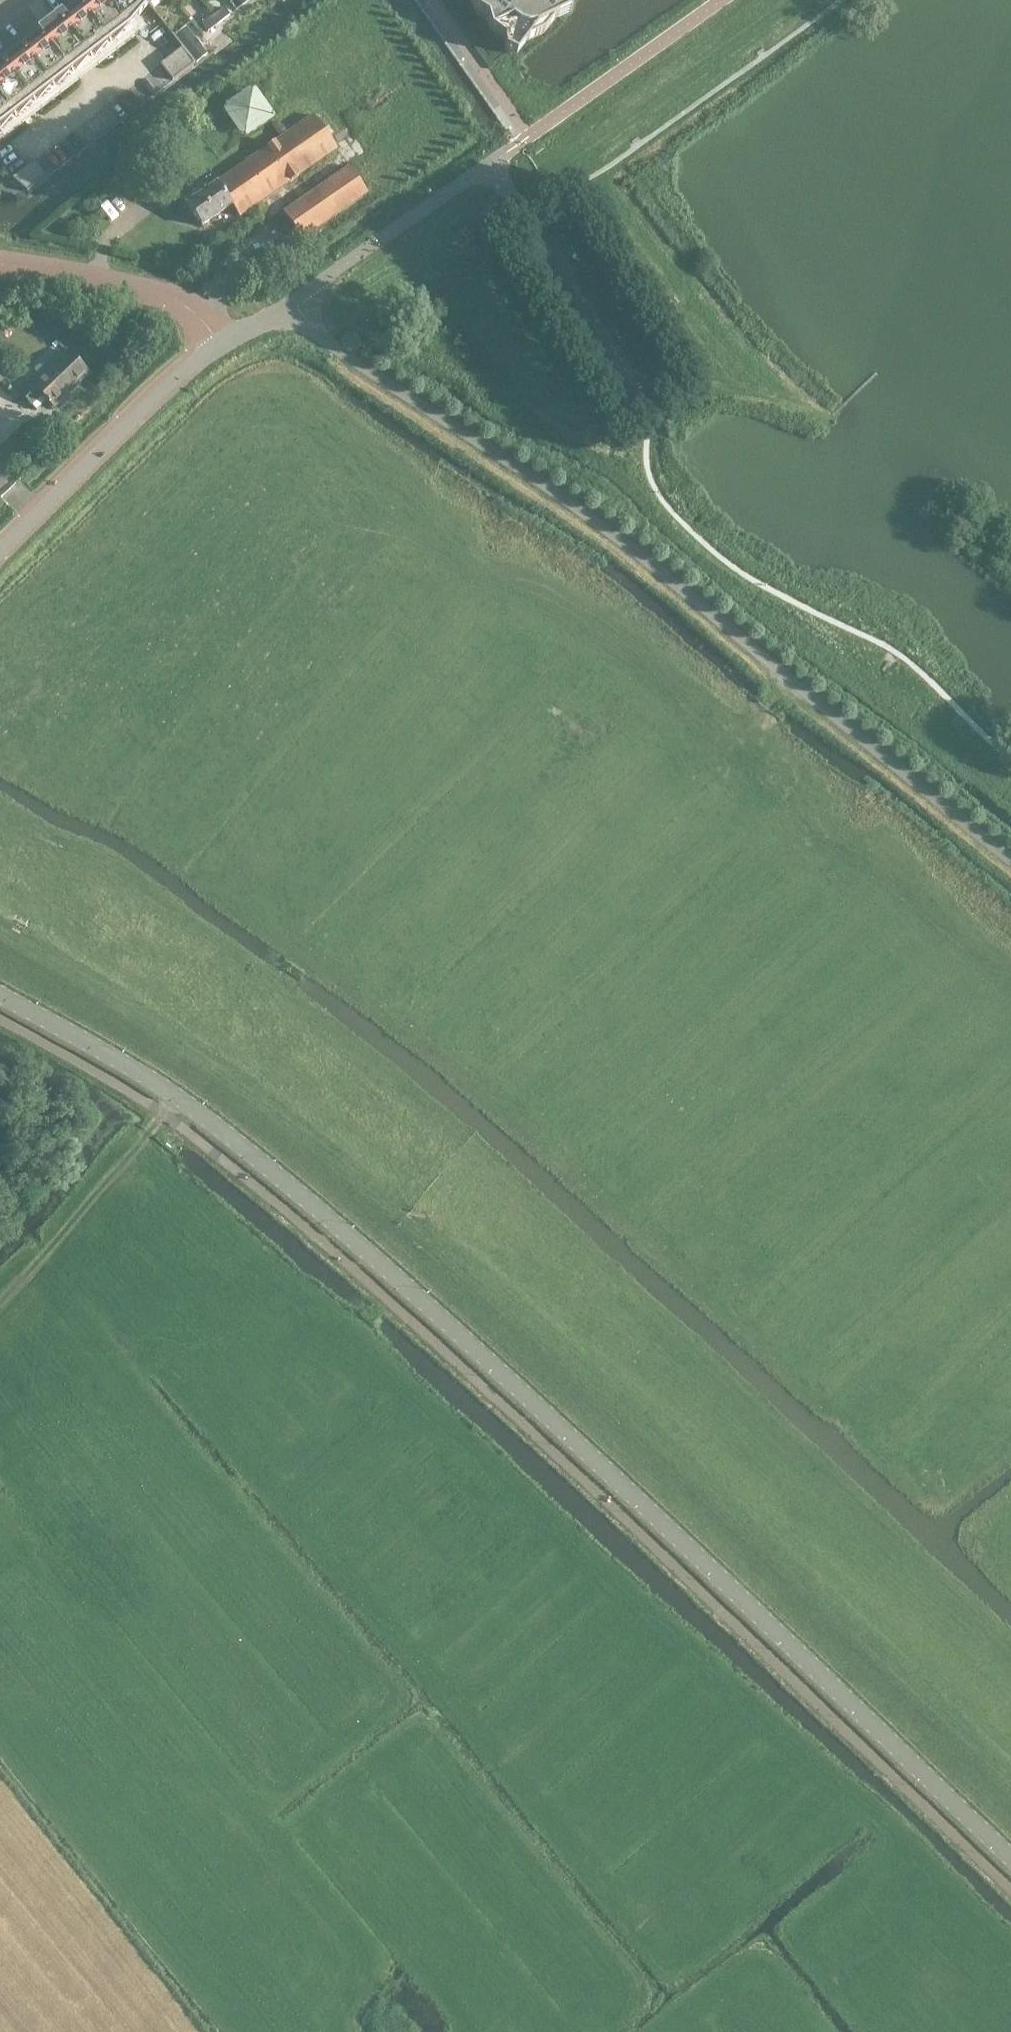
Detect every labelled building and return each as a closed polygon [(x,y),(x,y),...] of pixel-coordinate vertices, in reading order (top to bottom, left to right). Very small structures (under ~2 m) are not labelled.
[(145,0),(81,0),(51,23),(0,63),(0,134),(13,118),(17,121),(32,104),(36,107),(51,89),(55,92),(70,74),(74,77),(84,65),(90,58),(93,62),(109,44),(112,48),(149,5),(145,1),(145,0)] [(470,1),(476,12),(487,20),(490,31),(504,39),(506,51),(516,56),(527,42),(544,35),(555,21),(571,13),(569,3),(569,2),(565,0),(470,0),(470,1)] [(219,24),(230,16),(224,8),(213,16),(219,24)] [(213,16),(202,25),(208,32),(219,24),(213,16)] [(189,54),(196,64),(207,55),(200,46),(196,41),(185,27),(174,36),(189,54)] [(173,81),(194,64),(182,48),(161,65),(173,81)] [(246,137),(277,115),(254,84),(223,106),(246,137)] [(206,119),(223,143),(231,137),(214,114),(206,119)] [(199,190),(184,201),(202,227),(232,205),(240,217),(337,149),(314,116),(217,184),(202,194),(199,190)] [(164,139),(138,159),(149,173),(175,153),(164,139)] [(47,177),(35,161),(13,178),(25,194),(47,177)] [(351,205),(332,179),(284,213),(302,239),(351,205)] [(67,352),(33,385),(30,382),(19,392),(37,411),(48,401),(55,408),(89,375),(67,352)]
